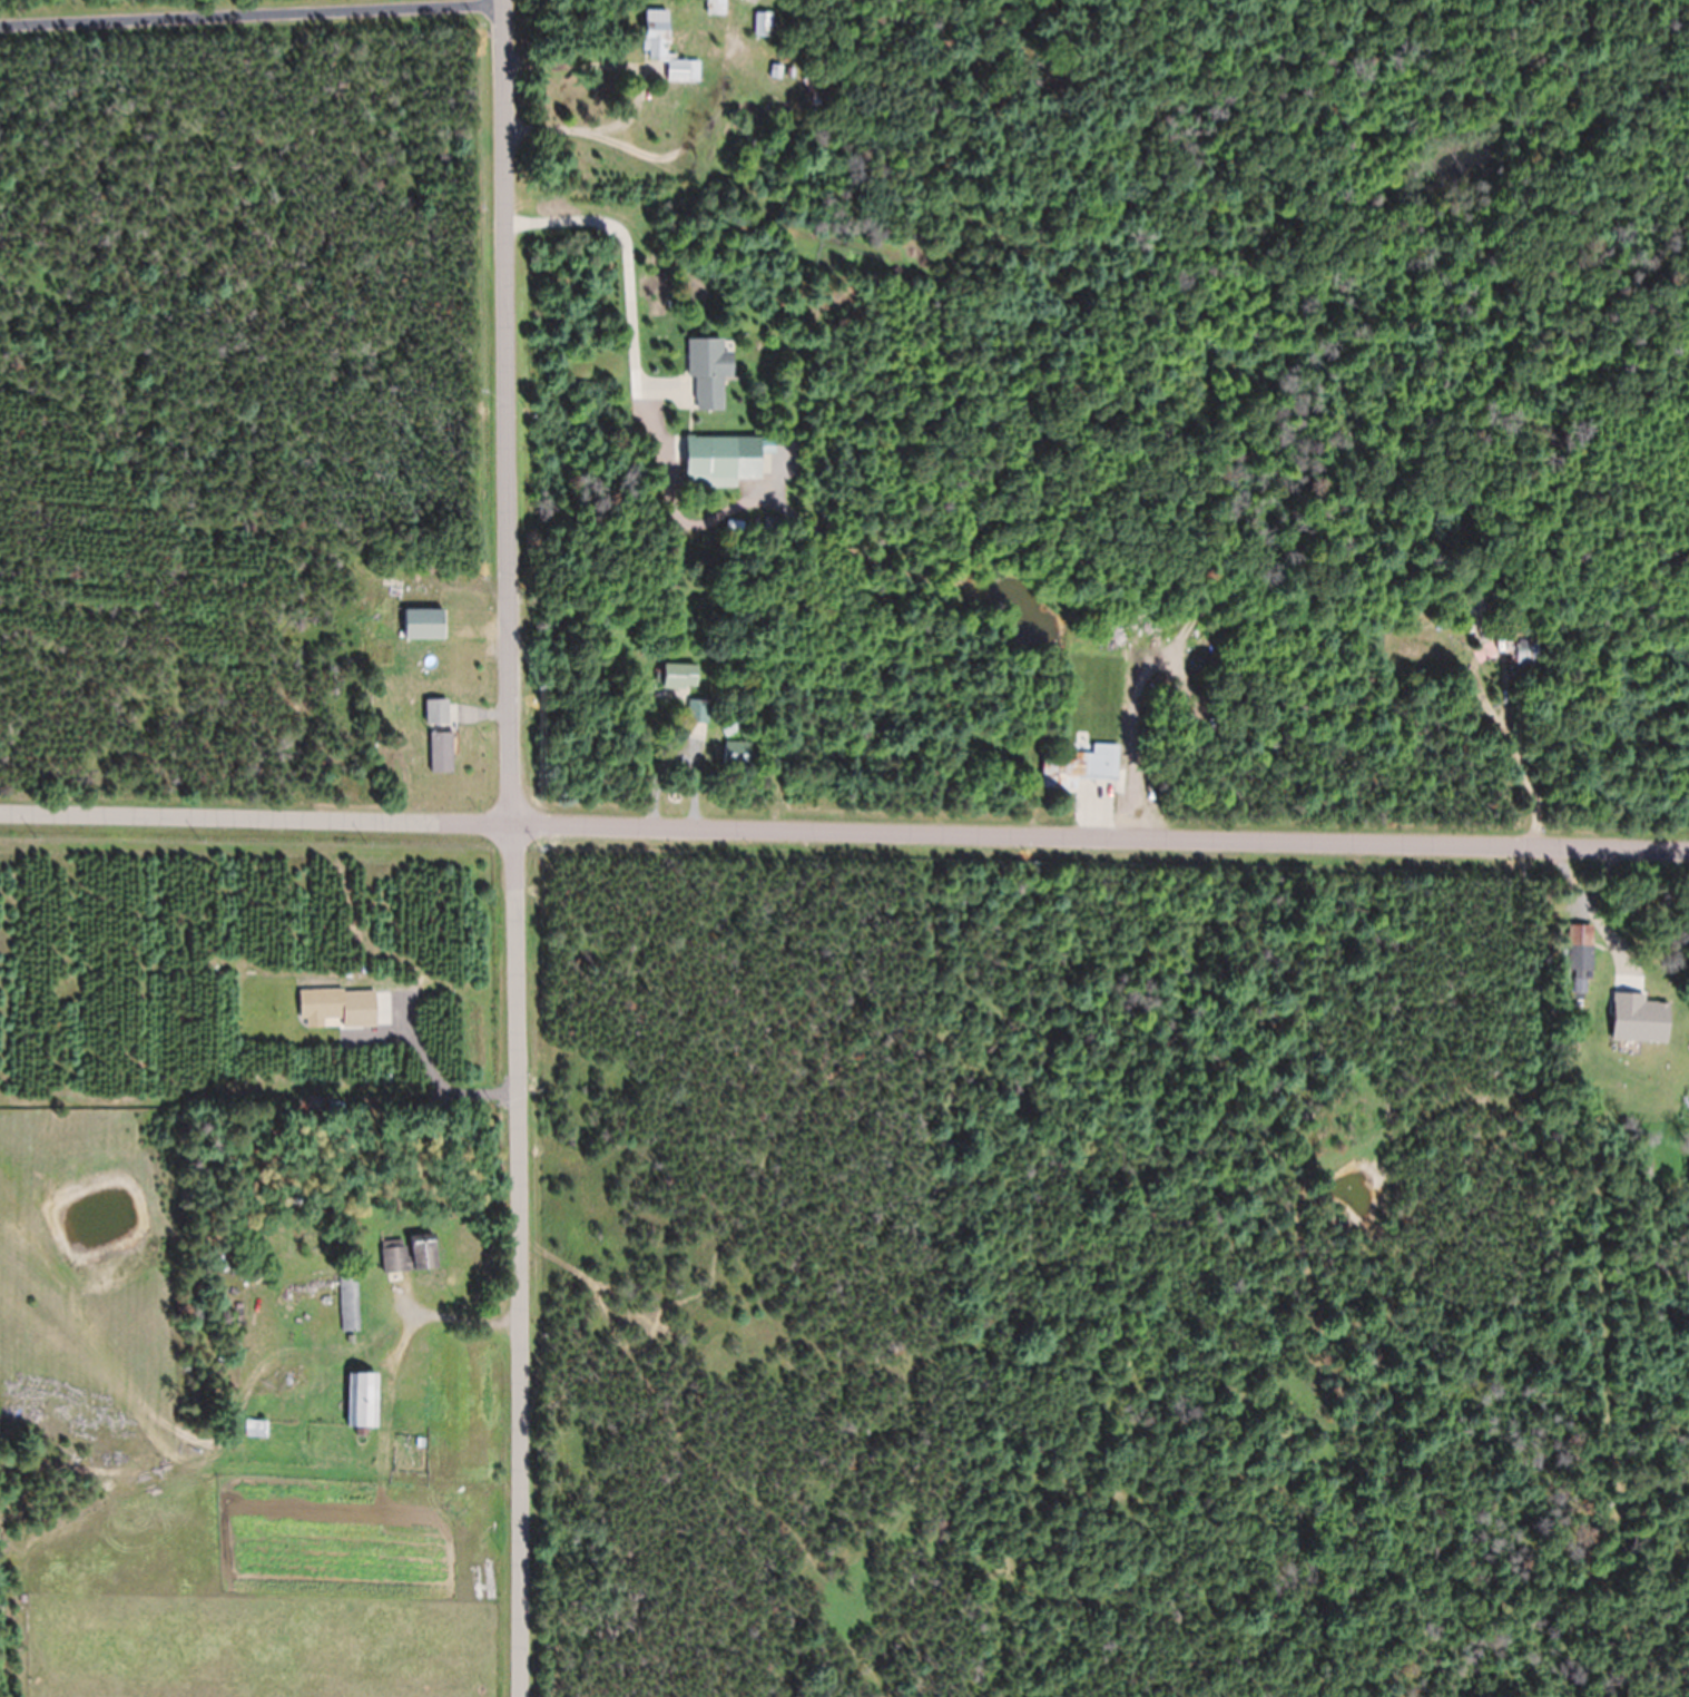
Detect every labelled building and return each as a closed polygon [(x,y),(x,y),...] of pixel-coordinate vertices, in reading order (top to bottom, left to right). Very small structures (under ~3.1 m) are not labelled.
[(724,0),(707,0),(707,14),(723,15),(724,0)] [(667,82),(699,83),(700,60),(666,59),(668,11),(645,10),(643,59),(668,60),(667,82)] [(772,13),(755,13),(755,32),(772,32),(772,13)] [(732,378),(732,353),(723,353),(723,339),(687,340),(688,377),(696,377),(697,412),(723,411),(723,378),(732,378)] [(737,438),(685,438),(685,488),(737,488),(737,438)] [(1483,667),(1511,663),(1506,634),(1491,636),(1484,593),(1471,595),(1483,667)] [(404,610),(404,640),(446,640),(446,610),(404,610)] [(663,689),(697,689),(697,665),(663,665),(663,689)] [(448,725),(448,700),(426,700),(426,725),(448,725)] [(708,725),(708,702),(689,701),(689,724),(708,725)] [(431,733),(431,774),(453,774),(453,733),(431,733)] [(750,744),(726,744),(726,754),(750,754),(750,744)] [(1043,759),(1041,789),(1077,790),(1077,779),(1117,781),(1118,746),(1094,745),(1093,754),(1075,754),(1075,761),(1043,759)] [(1568,926),(1568,994),(1593,994),(1593,926),(1568,926)] [(381,1241),(383,1271),(437,1268),(435,1234),(407,1236),(407,1240),(381,1241)] [(358,1330),(358,1273),(340,1273),(340,1330),(358,1330)] [(348,1372),(348,1426),(377,1426),(377,1372),(348,1372)] [(244,1437),(267,1437),(267,1420),(244,1420),(244,1437)]
